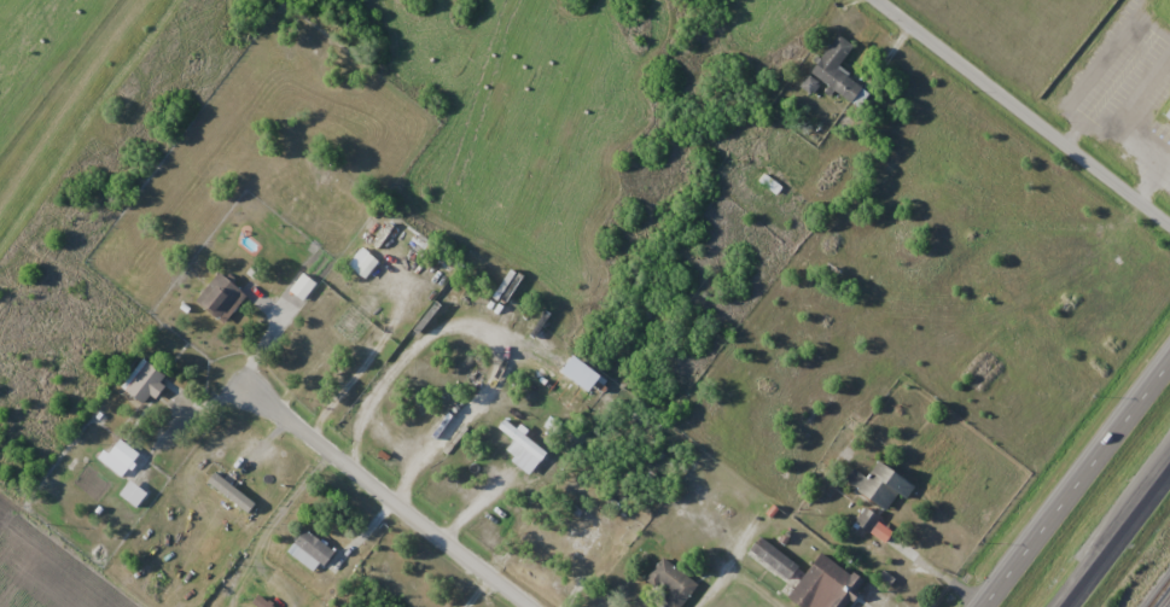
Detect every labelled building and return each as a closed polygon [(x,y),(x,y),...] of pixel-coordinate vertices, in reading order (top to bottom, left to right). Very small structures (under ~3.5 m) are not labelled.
[(857,107),(868,91),(837,69),(854,46),(837,35),(810,74),(857,107)] [(196,300),(224,323),(248,295),(220,271),(196,300)] [(126,391),(148,406),(168,376),(146,361),(126,391)] [(514,441),(507,451),(518,458),(524,450),(541,462),(548,452),(503,418),(496,428),(514,441)] [(128,468),(138,455),(120,441),(110,453),(128,468)] [(878,460),(868,477),(852,468),(844,483),(889,507),(897,493),(908,499),(917,482),(878,460)] [(869,531),(879,519),(872,513),(868,517),(864,513),(857,520),(869,531)] [(317,574),(335,551),(305,528),(287,552),(317,574)] [(799,568),(762,537),(751,550),(788,580),(799,568)] [(788,597),(802,606),(848,606),(866,583),(822,551),(788,597)] [(657,602),(666,606),(682,606),(697,580),(659,558),(645,583),(663,593),(657,602)]
